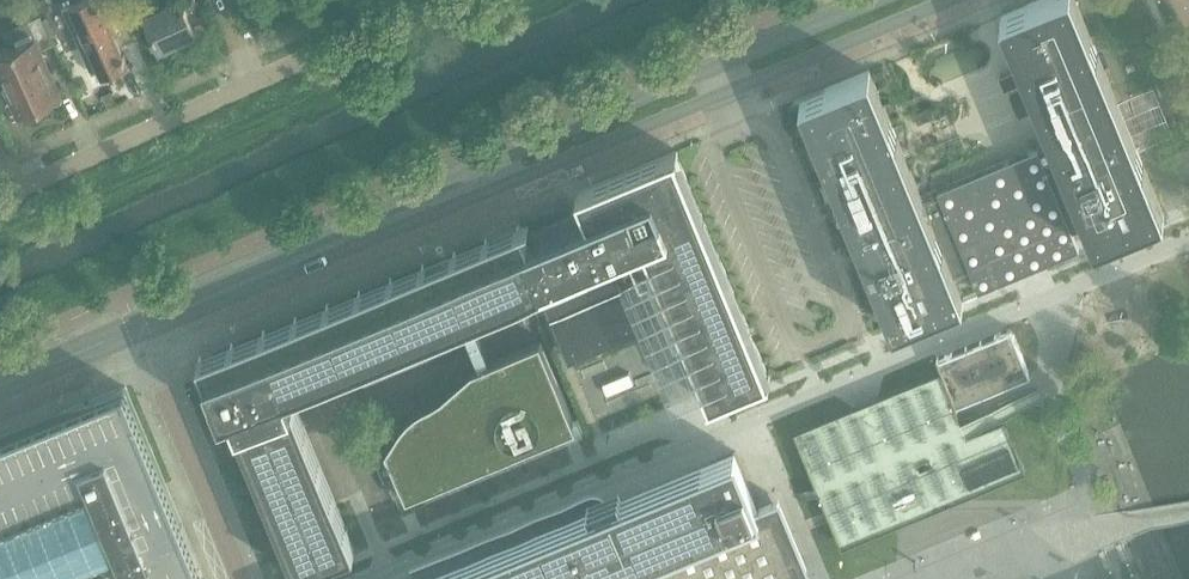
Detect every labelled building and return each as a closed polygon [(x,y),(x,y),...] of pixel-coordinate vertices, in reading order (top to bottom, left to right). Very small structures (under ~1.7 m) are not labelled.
[(83,28),(76,31),(84,47),(90,44),(104,75),(113,72),(113,73),(124,68),(124,67),(128,65),(125,59),(126,58),(124,53),(123,54),(113,34),(118,31),(111,15),(123,10),(119,0),(82,0),(72,4),(83,28)] [(129,6),(137,24),(145,20),(159,51),(198,33),(193,25),(205,19),(196,0),(182,0),(163,9),(159,0),(143,0),(129,6)] [(1001,16),(1002,18),(1028,81),(1029,82),(1035,97),(1035,98),(1055,145),(1039,152),(1038,150),(1015,160),(939,191),(940,193),(939,193),(925,199),(923,200),(897,136),(890,120),(871,72),(870,72),(871,72),(870,70),(800,99),(801,100),(801,101),(868,261),(894,324),(895,326),(948,304),(964,297),(979,291),(1045,264),(1080,250),(1072,232),(1088,225),(1095,241),(1094,241),(1095,243),(1096,243),(1103,240),(1165,215),(1164,212),(1163,212),(1137,147),(1124,116),(1118,102),(1104,70),(1104,69),(1098,54),(1097,53),(1092,40),(1076,0),(1039,0),(1001,16)] [(0,52),(0,67),(21,113),(61,95),(40,49),(53,43),(40,15),(26,21),(29,27),(7,37),(11,47),(0,52)] [(677,150),(577,192),(588,218),(574,223),(528,242),(522,227),(530,224),(529,222),(521,225),(519,226),(518,226),(487,239),(486,240),(484,240),(456,252),(454,253),(424,265),(422,266),(392,278),(391,279),(360,292),(359,292),(328,305),(327,305),(296,318),(295,319),(265,331),(263,332),(233,344),(231,345),(201,357),(200,358),(198,359),(211,392),(222,417),(223,416),(224,416),(232,412),(237,425),(236,425),(237,426),(237,428),(290,554),(291,557),(298,573),(322,563),(330,559),(330,560),(355,549),(336,503),(335,501),(299,413),(298,411),(294,401),(293,402),(288,389),(302,384),(302,383),(462,317),(471,313),(514,296),(521,293),(522,293),(522,294),(523,294),(523,295),(524,295),(525,295),(525,296),(526,296),(527,296),(528,296),(528,295),(529,295),(530,295),(530,294),(531,294),(531,293),(532,293),(532,292),(532,291),(532,290),(532,289),(532,288),(545,283),(548,289),(544,290),(571,356),(637,329),(620,289),(619,287),(610,263),(606,265),(603,259),(628,249),(640,278),(641,280),(649,277),(676,341),(684,337),(709,399),(708,400),(708,401),(709,403),(771,377),(770,374),(768,374),(755,343),(755,342),(749,329),(749,328),(677,154),(678,153),(677,150)] [(389,452),(378,456),(380,460),(380,462),(391,487),(391,489),(398,505),(398,506),(409,502),(408,501),(406,496),(408,496),(573,427),(577,426),(541,339),(538,340),(491,360),(471,313),(462,317),(481,364),(473,367),(464,374),(460,378),(444,392),(440,395),(432,400),(423,404),(419,406),(415,409),(408,415),(405,419),(402,423),(399,427),(386,447),(389,452)] [(942,370),(957,407),(958,406),(958,405),(1031,375),(1012,328),(939,358),(939,357),(937,358),(942,370)] [(852,407),(794,430),(817,486),(827,511),(829,516),(831,522),(841,546),(944,505),(954,500),(1027,471),(1005,419),(1043,403),(1040,397),(1037,389),(962,419),(959,412),(957,407),(942,370),(882,394),(867,400),(852,407)] [(125,386),(0,438),(0,578),(205,578),(200,567),(182,523),(166,483),(125,386)] [(790,569),(801,565),(798,558),(776,504),(775,505),(761,511),(759,508),(756,501),(735,449),(716,457),(623,496),(607,503),(605,503),(562,521),(560,522),(422,578),(766,578),(790,569)]
